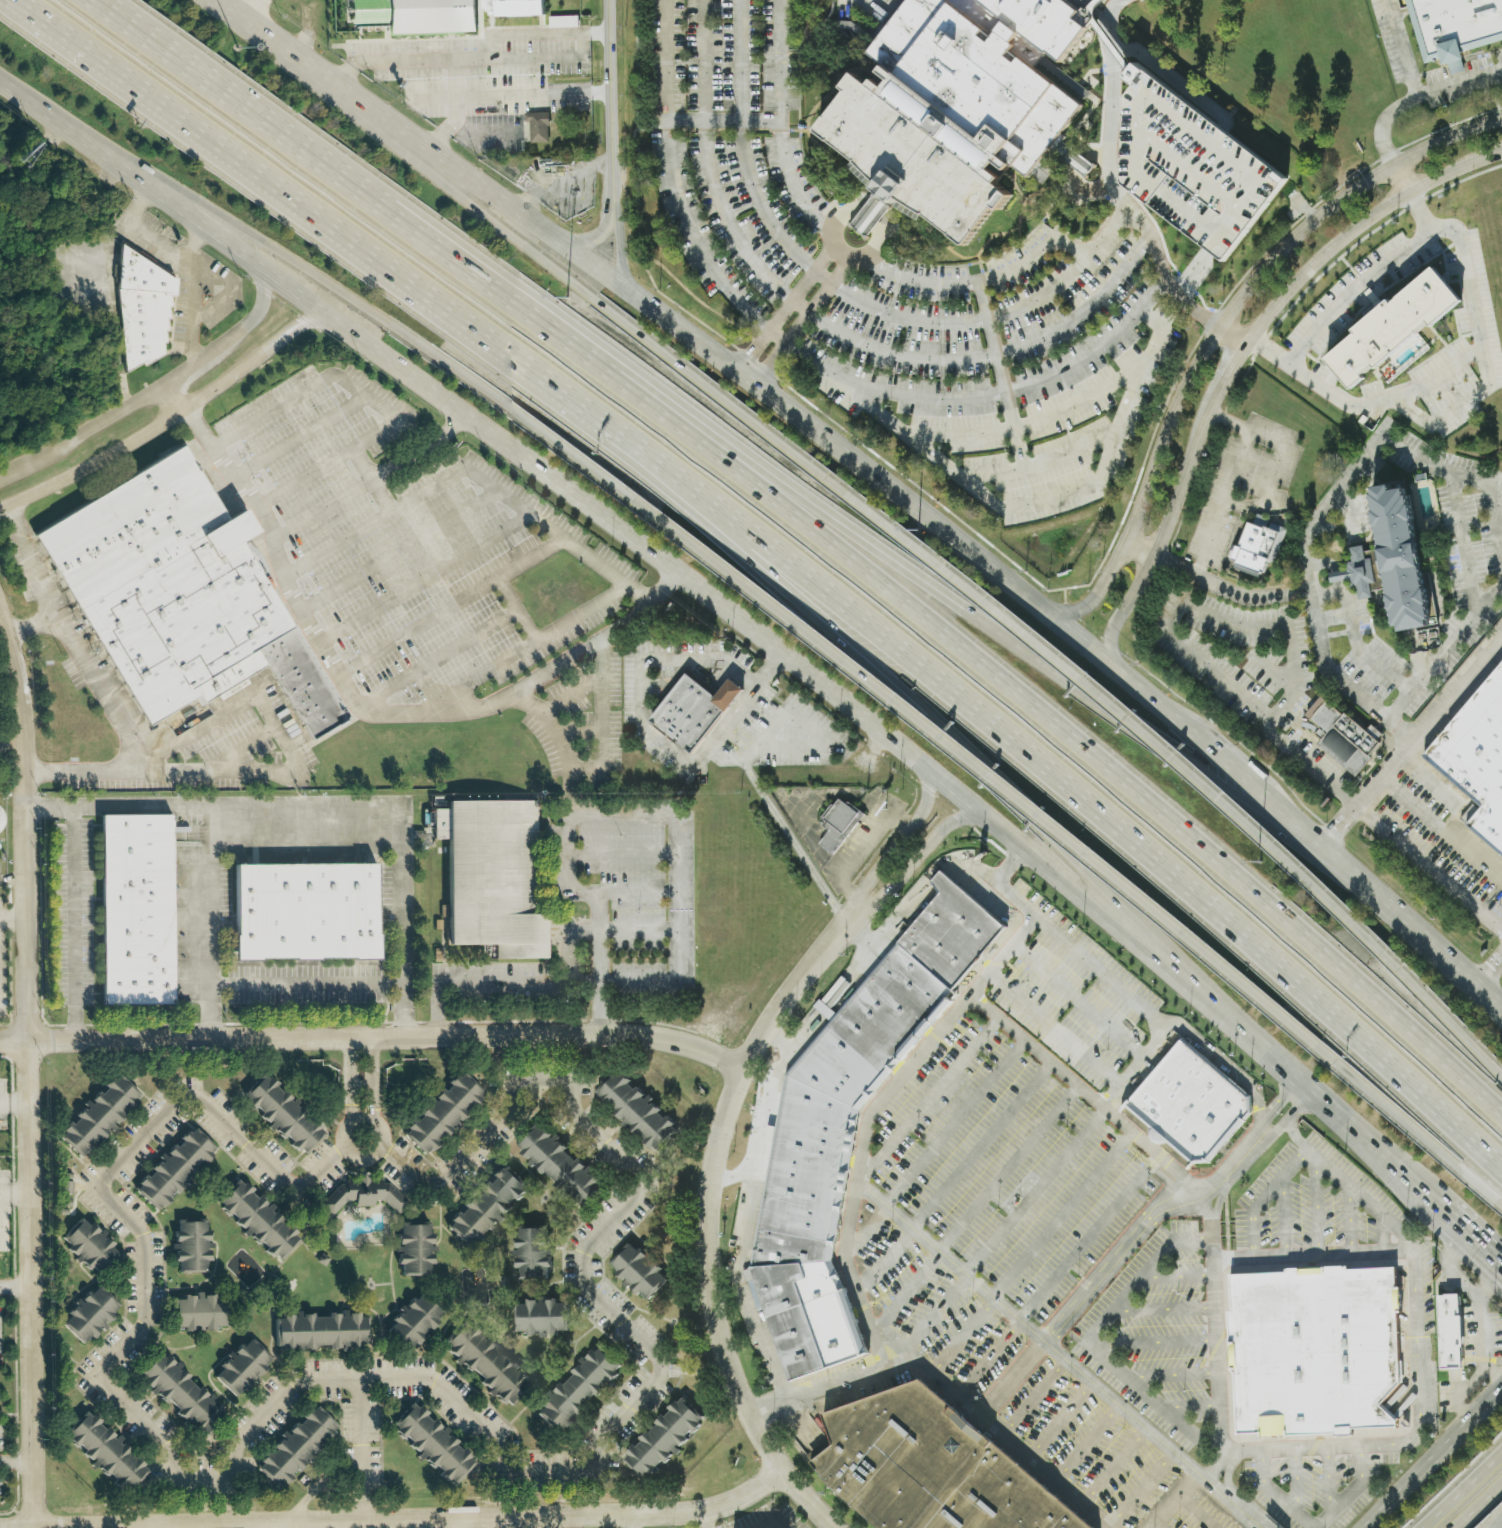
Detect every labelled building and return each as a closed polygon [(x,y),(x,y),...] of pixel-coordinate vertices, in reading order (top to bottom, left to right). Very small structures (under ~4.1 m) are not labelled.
[(388,34),(474,33),(473,0),(387,0),(388,34)] [(542,16),(542,0),(481,0),(481,11),(494,11),(494,17),(542,16)] [(812,131),(964,245),(1005,185),(989,174),(1004,156),(1025,174),(1080,105),(1034,65),(1050,50),(1061,61),(1089,30),(1077,21),(1083,12),(1067,0),(910,0),(812,131)] [(1083,12),(1092,0),(1067,0),(1083,12)] [(1426,63),(1407,0),(1501,0),(1501,40),(1426,63)] [(1227,262),(1288,176),(1133,65),(1124,78),(1134,85),(1124,99),(1121,187),(1227,262)] [(528,122),(529,143),(548,143),(547,112),(523,113),(523,122),(528,122)] [(1095,164),(1071,149),(1064,161),(1087,176),(1095,164)] [(170,307),(172,307),(172,297),(177,297),(178,280),(173,279),(163,271),(124,246),(119,290),(126,357),(127,373),(144,365),(145,366),(166,356),(165,344),(167,344),(166,332),(169,332),(169,320),(171,320),(170,307)] [(1326,361),(1355,336),(1352,333),(1382,307),(1386,310),(1433,270),(1461,303),(1431,328),(1427,324),(1376,370),(1374,368),(1363,377),(1365,380),(1351,391),(1326,361)] [(218,513),(177,445),(29,536),(144,725),(197,693),(203,702),(261,667),(304,738),(340,716),(232,540),(245,532),(229,507),(218,513)] [(1365,548),(1383,546),(1372,487),(1392,483),(1393,489),(1411,486),(1437,624),(1399,631),(1393,599),(1375,602),(1371,586),(1365,586),(1361,566),(1367,564),(1365,548)] [(1268,517),(1255,514),(1253,523),(1266,526),(1268,517)] [(1241,521),(1258,528),(1259,525),(1274,531),(1258,573),(1230,563),(1229,559),(1223,557),(1229,544),(1233,546),(1241,521)] [(1422,758),(1501,663),(1501,856),(1470,830),(1484,812),(1422,758)] [(728,711),(695,754),(653,721),(689,673),(720,697),(716,701),(728,711)] [(734,679),(748,690),(730,712),(728,711),(716,701),(720,697),(734,679)] [(1356,778),(1317,744),(1326,734),(1305,715),(1321,696),(1343,715),(1345,712),(1380,743),(1370,754),(1373,757),(1356,778)] [(839,798),(846,804),(848,801),(850,803),(854,806),(864,813),(832,854),(819,843),(829,830),(822,825),(825,821),(821,817),(831,804),(833,806),(839,798)] [(453,804),(540,803),(541,916),(549,916),(549,959),(498,960),(497,945),(455,946),(453,839),(436,839),(435,811),(453,810),(453,804)] [(108,1000),(106,816),(173,815),(175,1000),(108,1000)] [(240,867),(380,864),(381,936),(383,935),(383,959),(360,960),(360,958),(324,958),(324,960),(300,961),(300,959),(265,959),(265,960),(240,961),(240,937),(241,937),(240,867)] [(1010,925),(859,1109),(832,1258),(846,1290),(866,1353),(790,1380),(750,1266),(785,1073),(937,893),(928,882),(941,870),(1010,925)] [(1181,1037),(1249,1095),(1249,1111),(1207,1160),(1193,1160),(1127,1104),(1181,1037)] [(402,1131),(463,1069),(490,1095),(429,1158),(402,1131)] [(617,1069),(681,1134),(654,1161),(590,1095),(617,1069)] [(263,1073),(322,1133),(300,1155),(241,1094),(263,1073)] [(60,1135),(120,1074),(147,1099),(86,1161),(60,1135)] [(544,1119),(611,1187),(581,1217),(514,1148),(544,1119)] [(191,1123),(215,1147),(157,1206),(133,1182),(191,1123)] [(448,1223),(504,1166),(526,1188),(470,1245),(448,1223)] [(340,1183),(346,1183),(346,1180),(360,1179),(360,1173),(368,1173),(368,1179),(382,1179),(383,1182),(389,1182),(410,1202),(398,1214),(383,1199),(373,1199),(374,1205),(356,1205),(356,1199),(347,1199),(332,1215),(320,1203),(340,1183)] [(240,1175),(302,1238),(277,1263),(215,1199),(240,1175)] [(82,1216),(117,1250),(98,1270),(63,1235),(82,1216)] [(177,1220),(207,1219),(208,1270),(178,1270),(177,1220)] [(399,1223),(432,1223),(432,1277),(399,1277),(399,1223)] [(515,1226),(547,1226),(547,1278),(516,1278),(515,1226)] [(632,1241),(671,1278),(648,1301),(610,1263),(632,1241)] [(1401,1428),(1238,1435),(1231,1274),(1395,1267),(1401,1428)] [(99,1282),(120,1302),(82,1341),(61,1320),(99,1282)] [(1440,1368),(1437,1294),(1459,1293),(1462,1367),(1440,1368)] [(421,1294),(442,1314),(404,1353),(383,1332),(421,1294)] [(170,1297),(225,1296),(226,1326),(171,1326),(170,1297)] [(513,1302),(567,1302),(567,1330),(513,1331),(513,1302)] [(276,1315),(365,1314),(366,1348),(276,1349),(276,1315)] [(468,1320),(529,1382),(505,1406),(444,1343),(468,1320)] [(249,1337),(271,1358),(232,1398),(210,1376),(249,1337)] [(535,1406),(596,1344),(624,1370),(562,1433),(535,1406)] [(161,1348),(220,1408),(198,1430),(139,1369),(161,1348)] [(920,1378),(1094,1527),(878,1527),(830,1486),(812,1462),(835,1445),(824,1413),(920,1378)] [(621,1453),(679,1393),(704,1418),(645,1477),(621,1453)] [(254,1461),(314,1400),(340,1425),(280,1487),(254,1461)] [(415,1402),(473,1461),(452,1482),(394,1422),(415,1402)] [(90,1412),(151,1474),(127,1498),(66,1435),(90,1412)]
